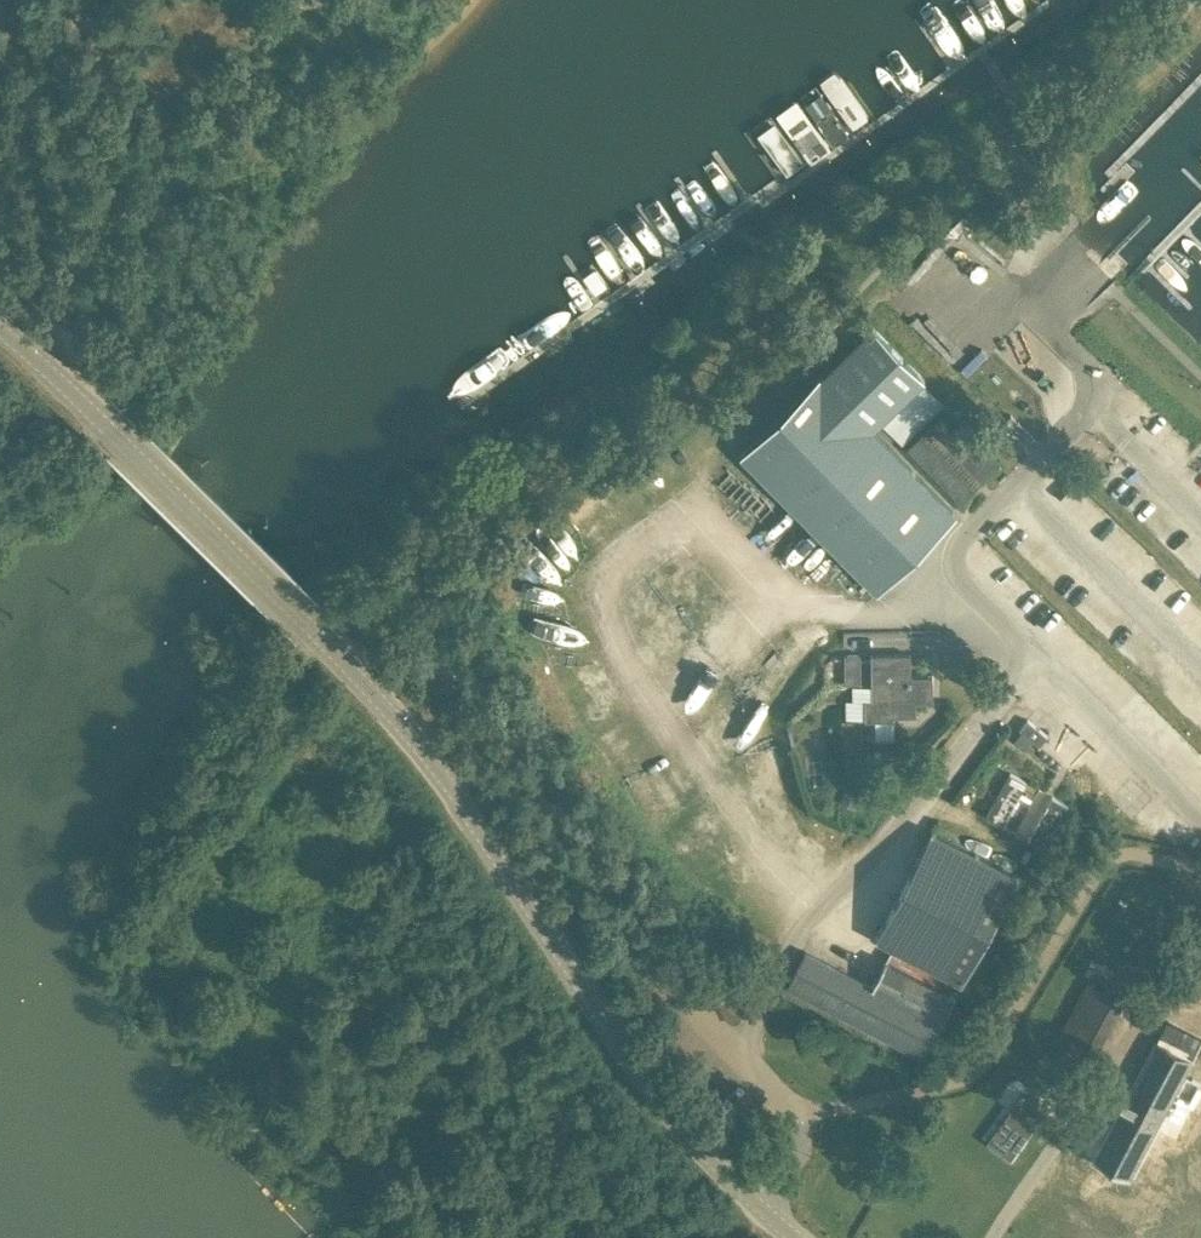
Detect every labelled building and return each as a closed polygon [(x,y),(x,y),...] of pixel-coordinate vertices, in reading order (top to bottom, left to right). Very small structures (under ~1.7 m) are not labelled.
[(741,455),(878,592),(958,512),(875,428),(926,378),(873,325),(822,376),(821,375),(741,455)] [(982,346),(961,368),(968,375),(989,352),(982,346)] [(946,408),(908,446),(962,501),(1000,463),(946,408)] [(846,654),(847,683),(862,682),(861,653),(846,654)] [(895,715),(900,714),(918,714),(917,701),(934,700),(934,674),(912,674),(912,653),(872,653),(873,699),(866,699),(866,719),(895,718),(895,715)] [(987,814),(1004,824),(1028,781),(1011,771),(987,814)] [(861,792),(848,787),(855,807),(861,792)] [(1030,837),(1047,847),(1070,804),(1053,795),(1030,837)] [(877,938),(941,971),(963,982),(1019,874),(933,830),(877,938)] [(1158,991),(1182,1005),(1200,971),(1200,916),(1158,991)] [(807,950),(789,985),(856,1019),(874,985),(807,950)] [(956,995),(935,983),(887,959),(874,985),(856,1019),(925,1055),(956,995)] [(1089,979),(1060,1031),(1096,1050),(1124,998),(1089,979)] [(1102,1143),(1138,1162),(1200,1043),(1200,1039),(1167,1021),(1102,1143)]
